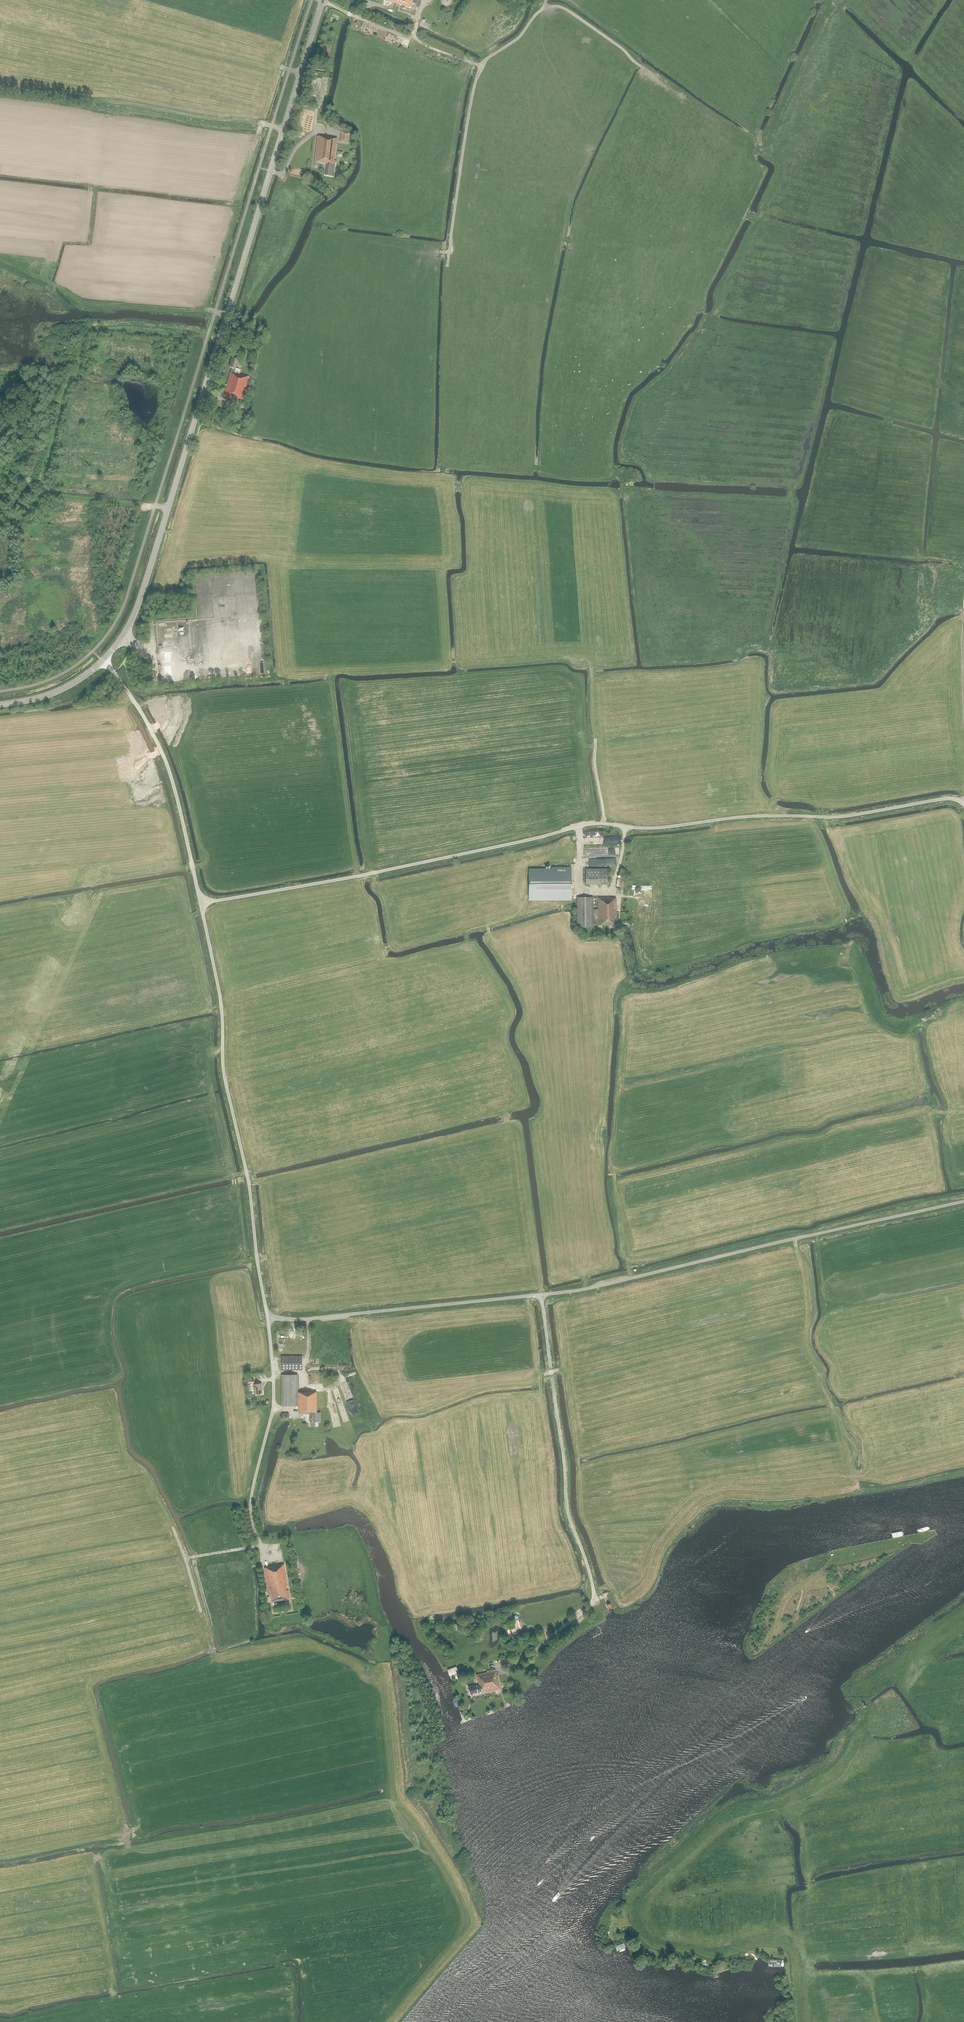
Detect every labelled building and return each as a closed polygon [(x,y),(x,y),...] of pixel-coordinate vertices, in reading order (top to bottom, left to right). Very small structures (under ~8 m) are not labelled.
[(337,138),(326,136),(325,137),(319,136),(319,139),(317,139),(314,162),(327,164),(326,175),(334,176),(336,163),(333,163),(337,138)] [(240,374),(241,370),(236,369),(239,359),(232,358),(230,367),(232,368),(231,372),(230,372),(223,398),(232,400),(233,398),(238,399),(238,398),(243,399),(249,377),(240,374)] [(530,900),(570,900),(570,868),(553,868),(553,870),(530,870),(530,900)] [(608,869),(586,869),(586,885),(608,885),(608,869)] [(625,880),(626,874),(626,871),(621,870),(620,880),(617,879),(616,886),(617,886),(617,887),(620,887),(620,894),(624,895),(624,887),(625,887),(625,880)] [(611,898),(611,897),(598,897),(598,909),(593,909),(593,897),(577,897),(577,927),(593,927),(593,924),(598,924),(598,925),(598,927),(601,927),(601,925),(616,925),(616,920),(615,920),(615,916),(616,916),(616,898),(611,898)] [(302,1370),(302,1356),(282,1356),(282,1370),(302,1370)] [(282,1406),(298,1406),(298,1374),(281,1374),(282,1406)] [(254,1394),(263,1393),(261,1383),(253,1384),(254,1394)] [(347,1403),(354,1401),(348,1386),(342,1388),(347,1403)] [(317,1392),(304,1392),(304,1393),(298,1393),(299,1414),(310,1414),(310,1422),(311,1422),(311,1427),(315,1427),(315,1422),(321,1422),(321,1413),(317,1413),(317,1407),(317,1392)] [(286,1590),(285,1586),(288,1585),(284,1563),(269,1566),(269,1567),(264,1568),(269,1593),(270,1593),(272,1601),(288,1598),(290,1598),(288,1590),(286,1590)] [(479,1685),(468,1687),(470,1694),(482,1691),(482,1693),(501,1690),(498,1675),(497,1675),(496,1669),(488,1671),(488,1673),(477,1675),(479,1685)] [(626,1940),(613,1945),(615,1952),(629,1948),(626,1940)] [(783,1959),(767,1958),(767,1966),(783,1966),(783,1959)] [(677,1962),(664,1962),(663,1969),(677,1971),(677,1962)] [(726,1968),(711,1973),(713,1981),(729,1975),(726,1968)]
